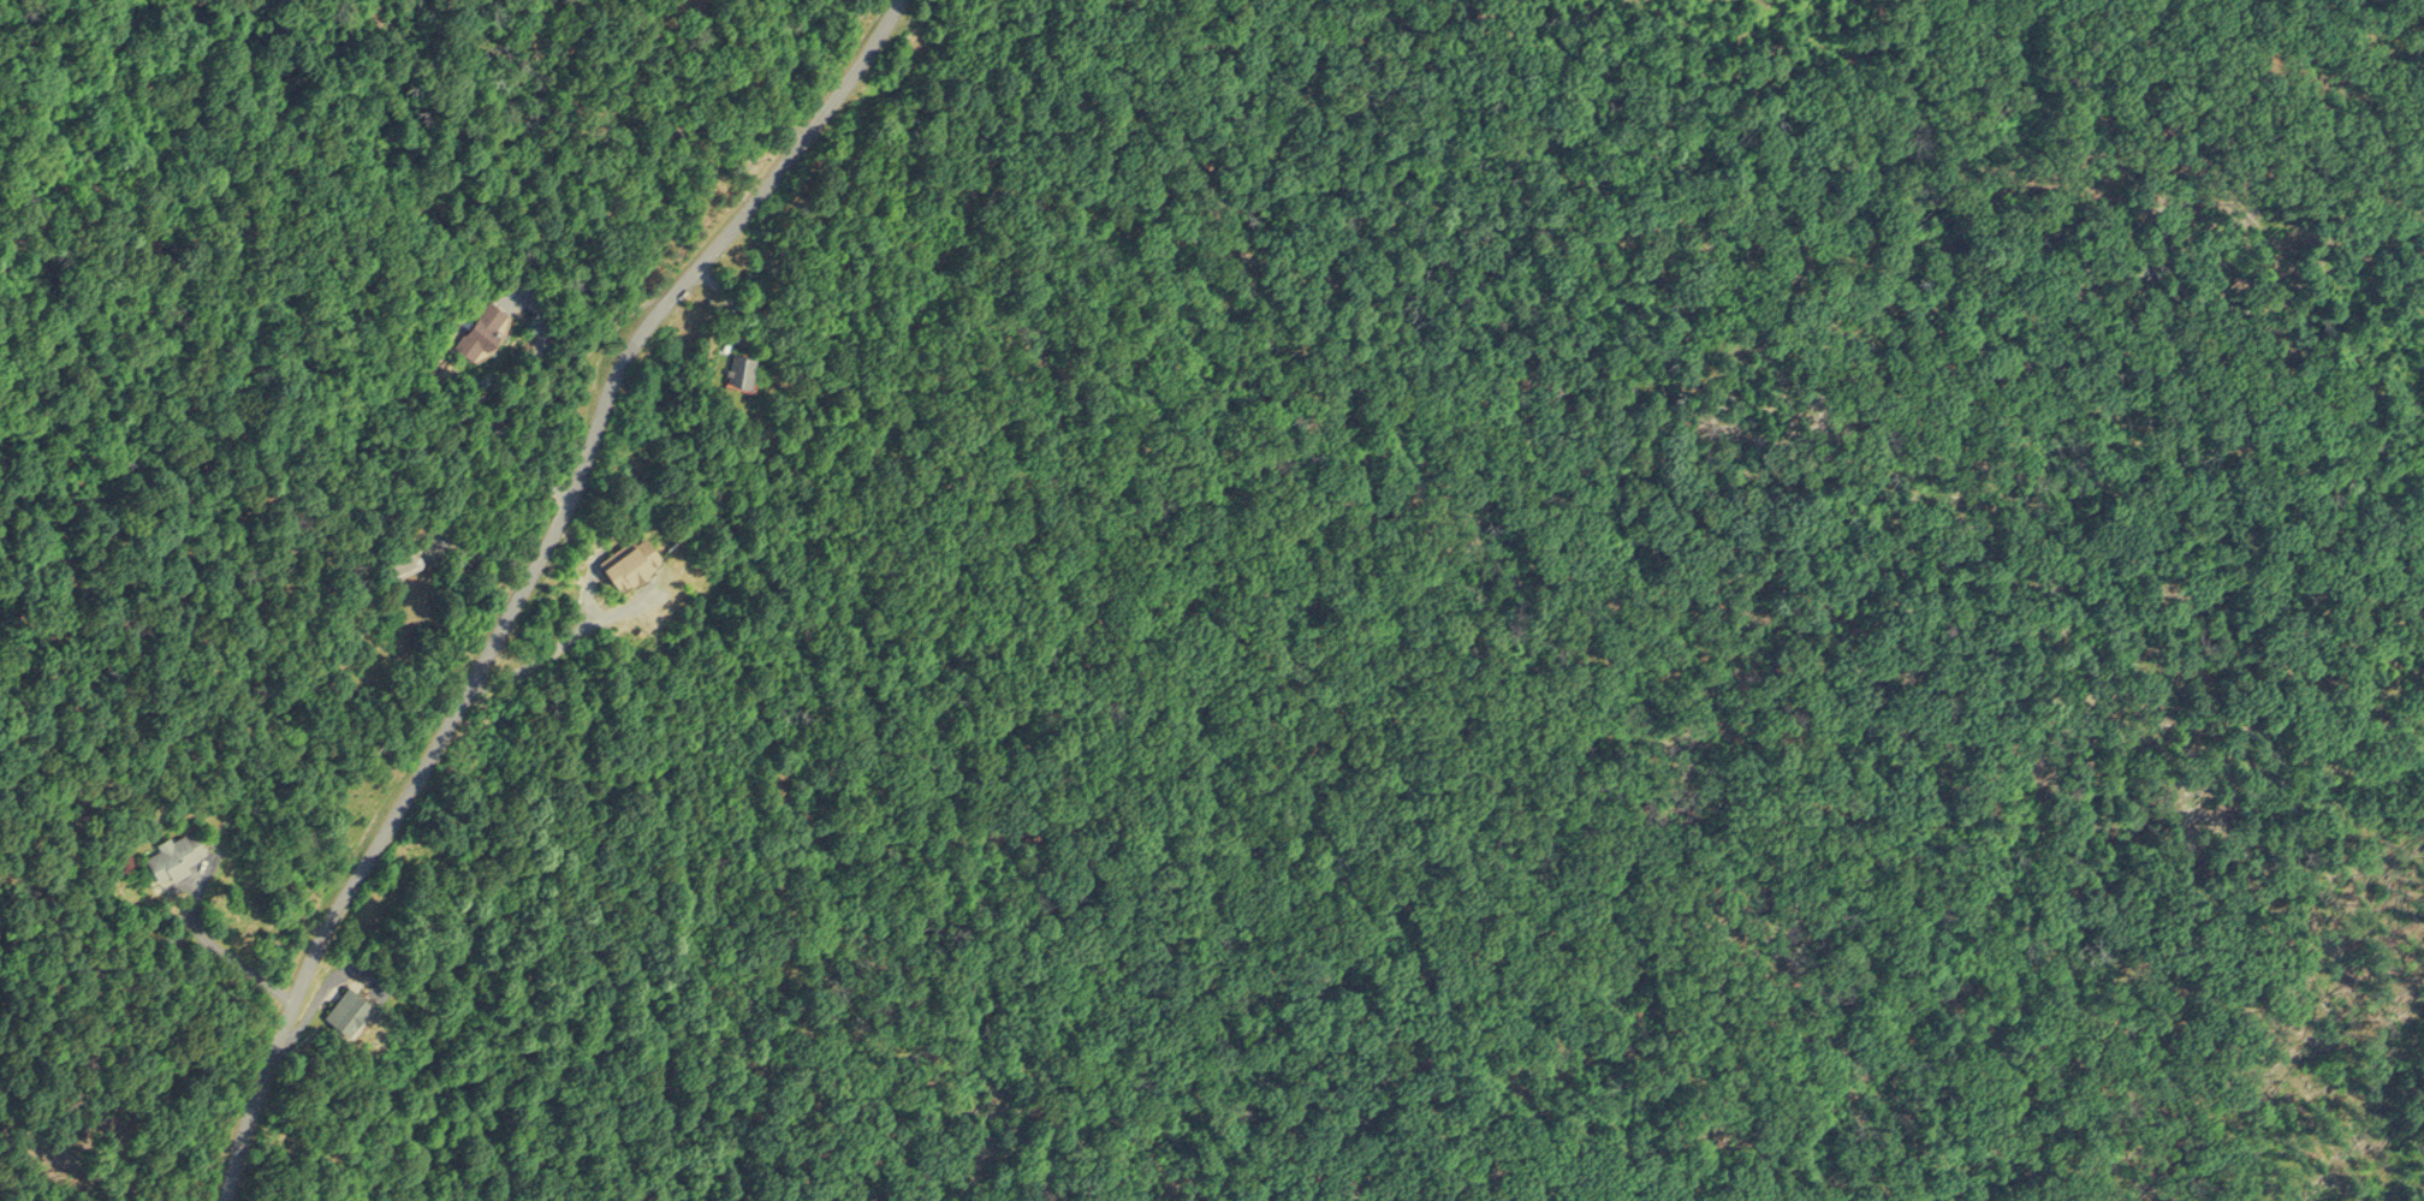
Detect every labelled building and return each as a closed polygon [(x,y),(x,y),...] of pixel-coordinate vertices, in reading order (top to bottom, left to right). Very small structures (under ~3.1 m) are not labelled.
[(725,376),(748,383),(756,353),(734,346),(725,376)] [(661,556),(643,531),(599,562),(617,587),(661,556)] [(390,571),(417,558),(409,542),(382,555),(390,571)] [(187,867),(184,860),(204,851),(192,825),(156,842),(159,847),(145,854),(158,881),(187,867)] [(322,1012),(346,1032),(371,1001),(347,982),(322,1012)]
